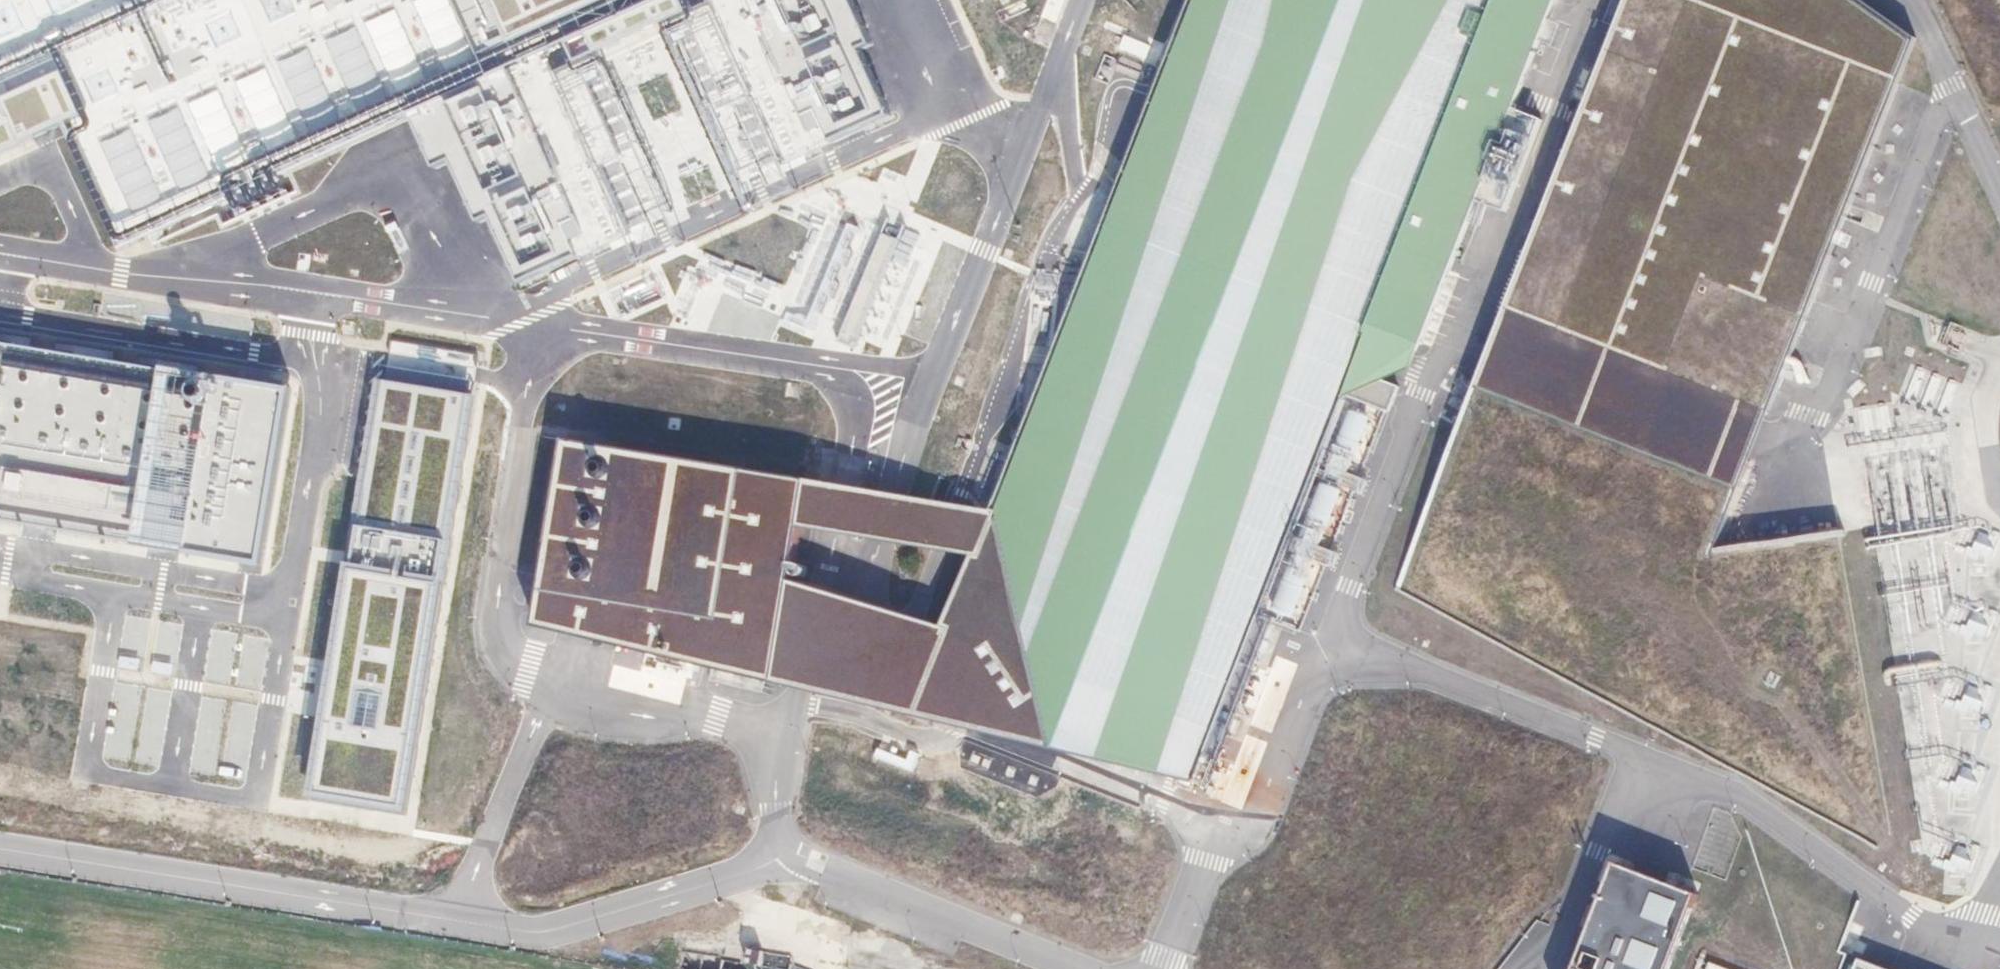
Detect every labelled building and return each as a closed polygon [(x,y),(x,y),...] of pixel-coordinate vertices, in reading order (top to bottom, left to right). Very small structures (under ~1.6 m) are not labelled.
[(83,124),(125,222),(347,126),(353,140),(495,78),(506,102),(741,0),(0,0),(0,160),(83,124)] [(1002,510),(893,492),(848,485),(574,441),(546,624),(802,685),(807,686),(1201,781),(1351,395),(1393,411),(1561,0),(1199,0),(1002,510)] [(1007,18),(1032,9),(1029,0),(1001,0),(1007,18)] [(1402,585),(1891,851),(1844,534),(1725,550),(1918,36),(1866,0),(1629,0),(1402,585)] [(0,339),(0,520),(271,562),(298,386),(0,339)] [(474,394),(390,380),(323,793),(407,807),(474,394)] [(1625,865),(1587,968),(1680,968),(1707,895),(1625,865)] [(1864,959),(1860,968),(1888,968),(1864,959)]
